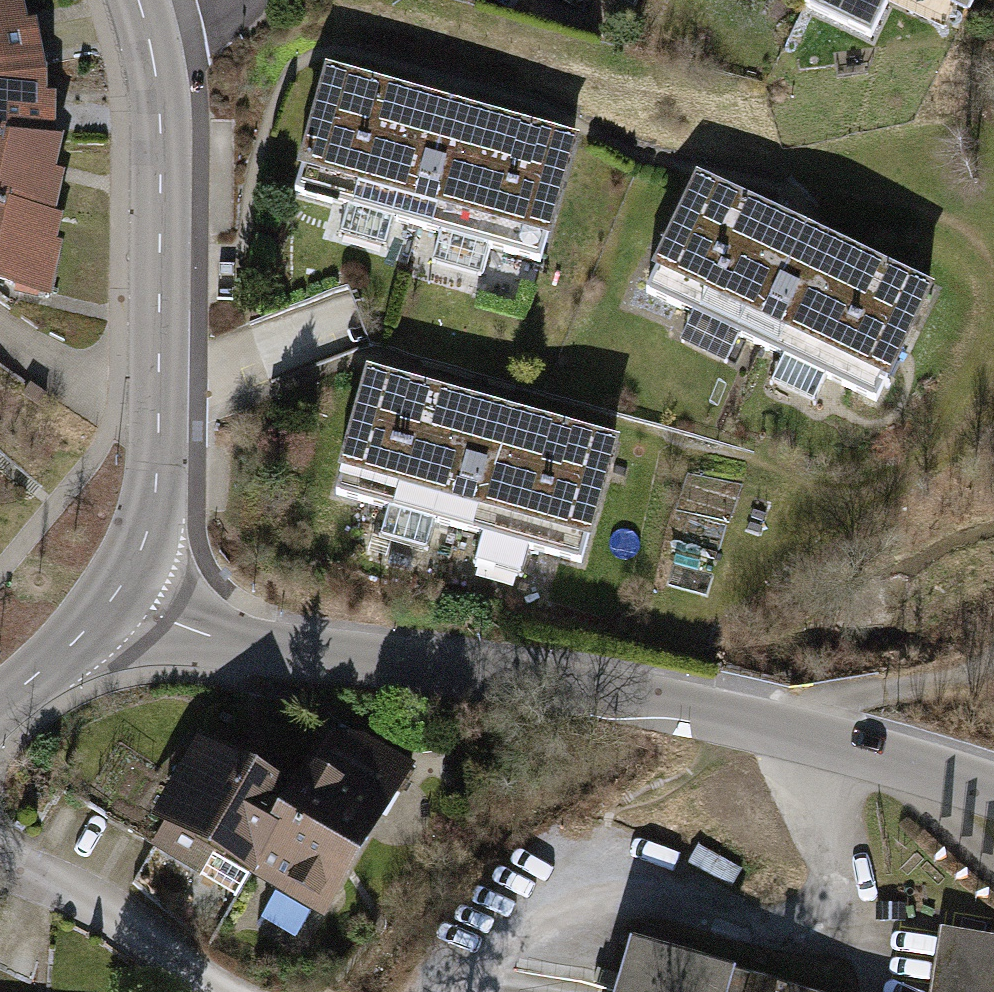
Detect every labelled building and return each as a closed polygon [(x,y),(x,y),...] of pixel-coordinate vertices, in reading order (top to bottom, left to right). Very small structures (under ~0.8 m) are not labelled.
[(66,66),(40,0),(34,0),(0,14),(0,79),(66,66)] [(34,0),(0,0),(0,14),(34,0)] [(826,8),(898,43),(916,0),(829,0),(826,8)] [(990,20),(993,8),(993,0),(945,0),(990,20)] [(69,138),(66,66),(0,79),(0,141),(69,138)] [(598,141),(348,75),(314,204),(563,270),(598,141)] [(84,221),(83,138),(69,138),(0,141),(0,210),(84,221)] [(810,222),(717,177),(660,291),(900,410),(957,295),(810,222)] [(65,301),(84,221),(0,210),(0,286),(65,301)] [(611,445),(371,376),(337,493),(577,562),(611,445)] [(217,729),(172,821),(272,875),(320,789),(217,729)] [(348,730),(320,789),(272,875),(347,926),(428,772),(348,730)] [(947,930),(937,991),(993,991),(993,938),(947,930)] [(756,983),(628,941),(614,991),(787,991),(756,983)]
